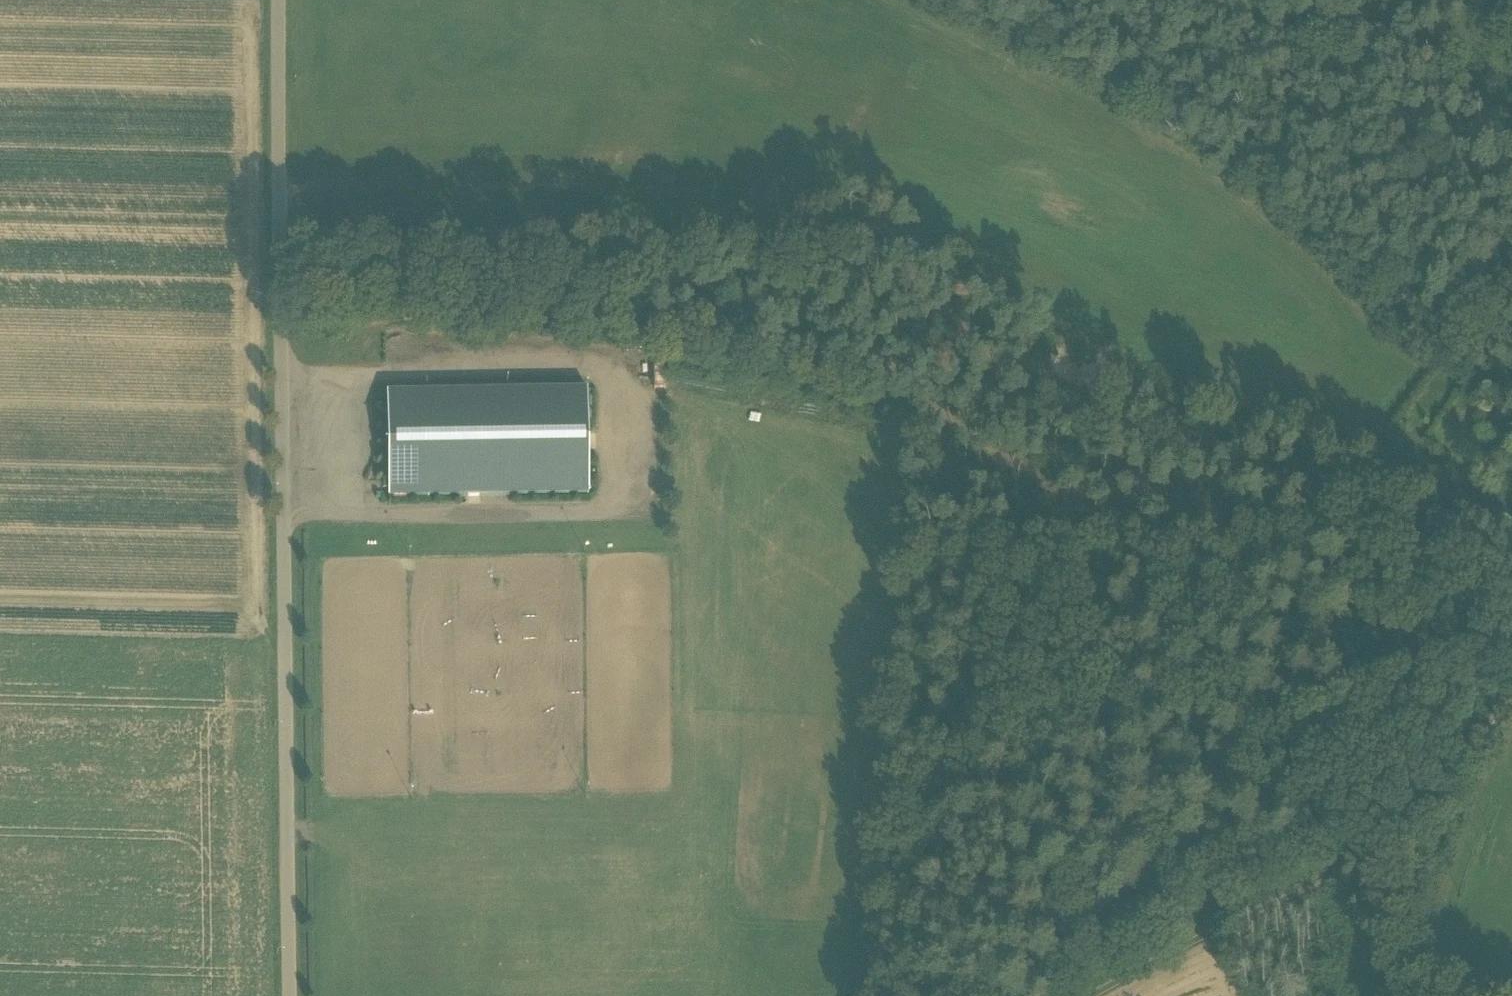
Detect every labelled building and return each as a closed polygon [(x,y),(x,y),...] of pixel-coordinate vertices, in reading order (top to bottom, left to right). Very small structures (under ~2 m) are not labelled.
[(387,393),(389,498),(589,495),(587,389),(387,393)] [(1505,424),(1511,413),(1511,409),(1502,403),(1493,416),(1505,424)]
